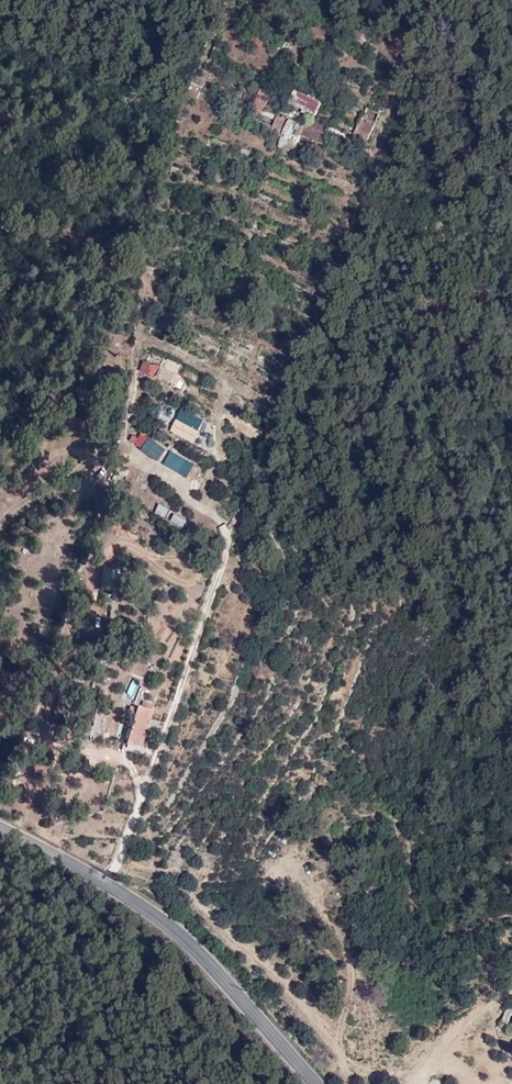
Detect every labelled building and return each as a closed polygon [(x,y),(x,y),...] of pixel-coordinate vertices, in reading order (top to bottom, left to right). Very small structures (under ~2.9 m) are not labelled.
[(317,114),(322,97),(293,88),(288,105),(317,114)] [(365,107),(354,134),(368,140),(379,112),(365,107)] [(321,141),(327,123),(313,118),(311,125),(277,114),(273,125),(284,129),(278,146),(292,151),(298,134),(321,141)] [(146,359),(142,371),(179,385),(183,373),(146,359)] [(181,407),(171,432),(197,443),(207,418),(181,407)] [(158,460),(167,447),(142,429),(133,442),(158,460)] [(172,449),(164,464),(179,472),(187,458),(172,449)] [(156,511),(167,516),(171,507),(159,502),(156,511)] [(174,513),(171,522),(186,525),(188,517),(174,513)] [(160,709),(144,706),(135,744),(150,748),(160,709)]
